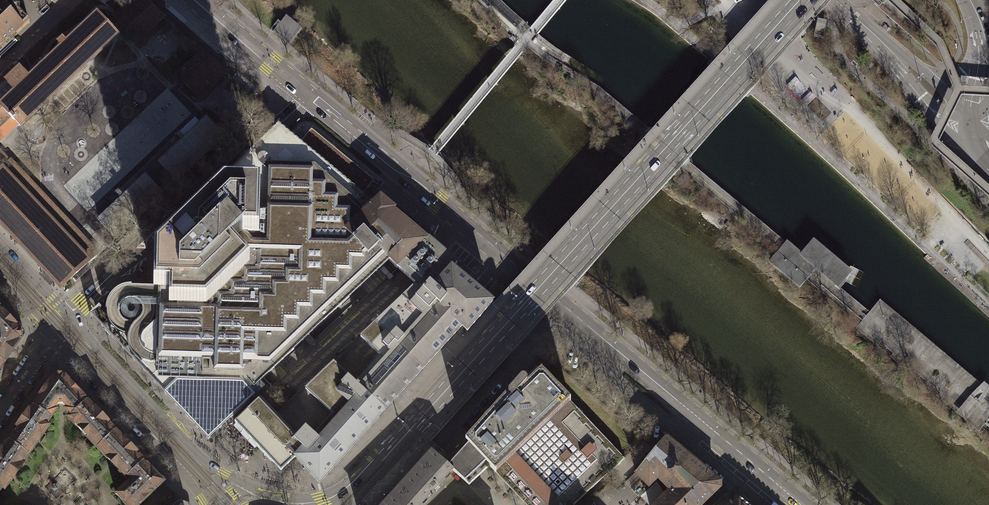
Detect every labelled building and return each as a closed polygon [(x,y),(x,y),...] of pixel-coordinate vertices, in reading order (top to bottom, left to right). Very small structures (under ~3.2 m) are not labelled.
[(7,0),(0,0),(0,57),(17,40),(13,36),(29,21),(19,12),(19,6),(12,6),(7,0)] [(137,41),(163,16),(161,14),(161,13),(160,13),(145,0),(132,0),(114,16),(115,18),(107,25),(111,29),(119,22),(137,41)] [(0,106),(13,120),(14,120),(18,123),(20,126),(116,35),(111,29),(107,25),(97,14),(29,79),(20,69),(7,82),(16,91),(0,106)] [(284,15),(270,32),(287,45),(301,29),(284,15)] [(828,22),(819,21),(816,36),(825,37),(828,22)] [(178,75),(198,98),(226,72),(203,51),(178,75)] [(18,123),(14,120),(13,120),(0,106),(0,140),(18,123)] [(208,120),(161,164),(176,180),(223,136),(208,120)] [(416,285),(462,326),(464,328),(467,331),(493,303),(490,300),(487,298),(453,269),(458,263),(436,246),(417,230),(380,199),(374,205),(364,196),(362,194),(300,143),(278,125),(226,174),(226,189),(224,189),(157,252),(156,286),(155,321),(144,331),(142,335),(141,337),(141,340),(141,342),(142,345),(143,347),(145,348),(133,359),(165,393),(164,393),(208,439),(218,430),(255,395),(248,388),(252,384),(254,386),(389,260),(398,269),(405,275),(416,285)] [(311,130),(300,143),(362,194),(374,181),(311,130)] [(1,168),(9,161),(0,151),(0,167),(1,168)] [(9,161),(1,168),(0,169),(0,221),(62,287),(89,261),(89,260),(97,252),(10,160),(9,161)] [(147,177),(99,222),(114,238),(162,193),(147,177)] [(374,205),(380,199),(417,230),(419,226),(373,188),(364,196),(374,205)] [(787,241),(769,263),(799,288),(816,270),(838,289),(852,273),(813,240),(802,253),(787,241)] [(375,325),(423,368),(462,326),(416,285),(375,325)] [(3,362),(19,339),(23,338),(24,334),(23,331),(20,329),(0,308),(0,360),(3,362)] [(333,364),(385,411),(423,368),(375,325),(333,364)] [(903,371),(939,400),(952,384),(923,361),(917,368),(910,362),(903,371)] [(385,411),(333,364),(278,416),(330,471),(385,411)] [(536,366),(526,376),(531,381),(542,371),(536,366)] [(54,373),(32,405),(50,417),(55,410),(53,408),(57,404),(61,404),(62,403),(66,408),(66,410),(70,415),(86,400),(60,372),(57,371),(54,373)] [(542,371),(531,381),(526,385),(527,383),(527,382),(526,380),(524,379),(522,379),(521,380),(520,381),(489,415),(487,415),(484,418),(484,420),(465,441),(453,454),(445,463),(453,470),(469,485),(475,479),(489,466),(495,473),(500,468),(507,475),(504,477),(511,484),(509,487),(526,504),(574,504),(608,473),(609,473),(624,458),(570,401),(542,371)] [(944,405),(957,416),(967,403),(954,393),(944,405)] [(330,471),(278,416),(260,398),(235,422),(281,471),(295,457),(320,483),(330,471)] [(957,416),(967,423),(980,407),(970,399),(967,403),(957,416)] [(86,400),(70,415),(68,417),(96,447),(115,430),(86,400)] [(32,405),(7,440),(28,454),(48,426),(45,424),(50,417),(32,405)] [(115,430),(96,447),(126,477),(127,475),(144,459),(115,430)] [(657,477),(663,484),(691,458),(665,437),(636,473),(641,478),(631,489),(635,493),(638,496),(657,477)] [(0,451),(0,485),(2,486),(5,488),(28,454),(7,440),(0,451)] [(409,477),(430,496),(453,470),(445,463),(432,451),(409,477)] [(663,484),(670,490),(653,504),(701,504),(719,487),(720,481),(691,458),(663,484)] [(127,475),(132,480),(129,482),(128,481),(114,492),(126,504),(137,504),(164,480),(144,459),(127,475)] [(389,504),(421,504),(430,496),(409,477),(386,502),(389,504)]
